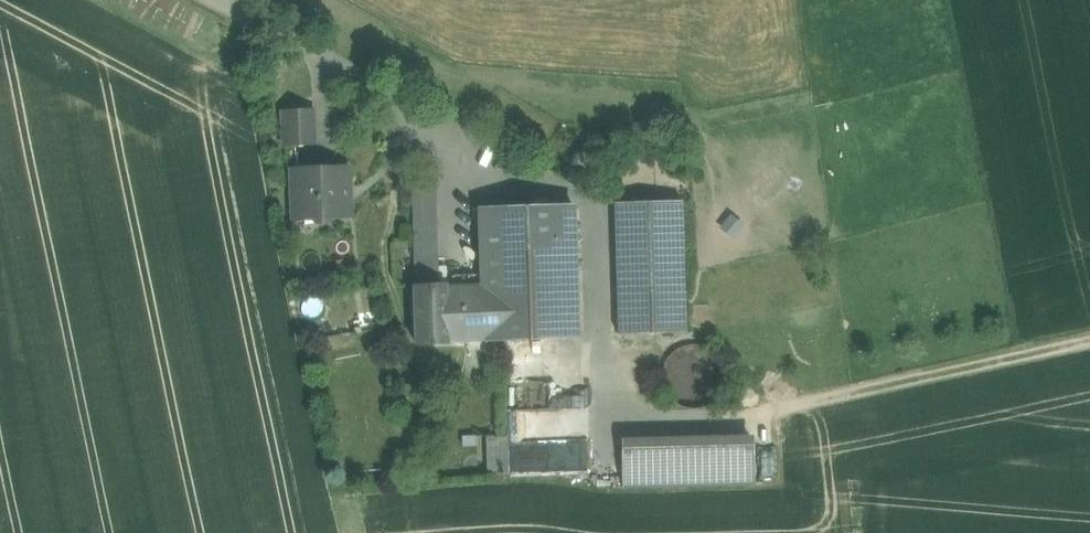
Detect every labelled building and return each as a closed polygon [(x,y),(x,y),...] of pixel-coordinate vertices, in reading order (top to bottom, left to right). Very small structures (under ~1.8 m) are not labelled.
[(313,112),(284,113),(284,145),(314,143),(313,112)] [(347,168),(294,170),(295,220),(314,219),(318,224),(327,223),(330,218),(349,218),(347,168)] [(434,181),(413,182),(414,249),(436,249),(434,181)] [(686,333),(682,202),(617,203),(620,336),(686,333)] [(573,205),(481,208),(484,287),(485,340),(486,342),(576,339),(573,205)] [(436,249),(414,249),(415,287),(437,287),(436,249)] [(448,286),(437,287),(415,287),(416,343),(449,343),(449,342),(448,288),(448,286)] [(485,340),(484,287),(448,288),(449,342),(485,340)] [(726,383),(726,370),(720,357),(710,349),(697,345),(683,346),(672,353),(664,364),(662,378),(665,391),(673,402),(685,408),(698,409),(711,405),(721,396),(726,383)] [(552,375),(551,404),(586,405),(587,377),(552,375)] [(561,438),(560,406),(550,406),(550,410),(511,411),(511,435),(486,435),(486,472),(590,472),(590,438),(561,438)] [(754,445),(622,448),(623,488),(755,485),(754,445)]
